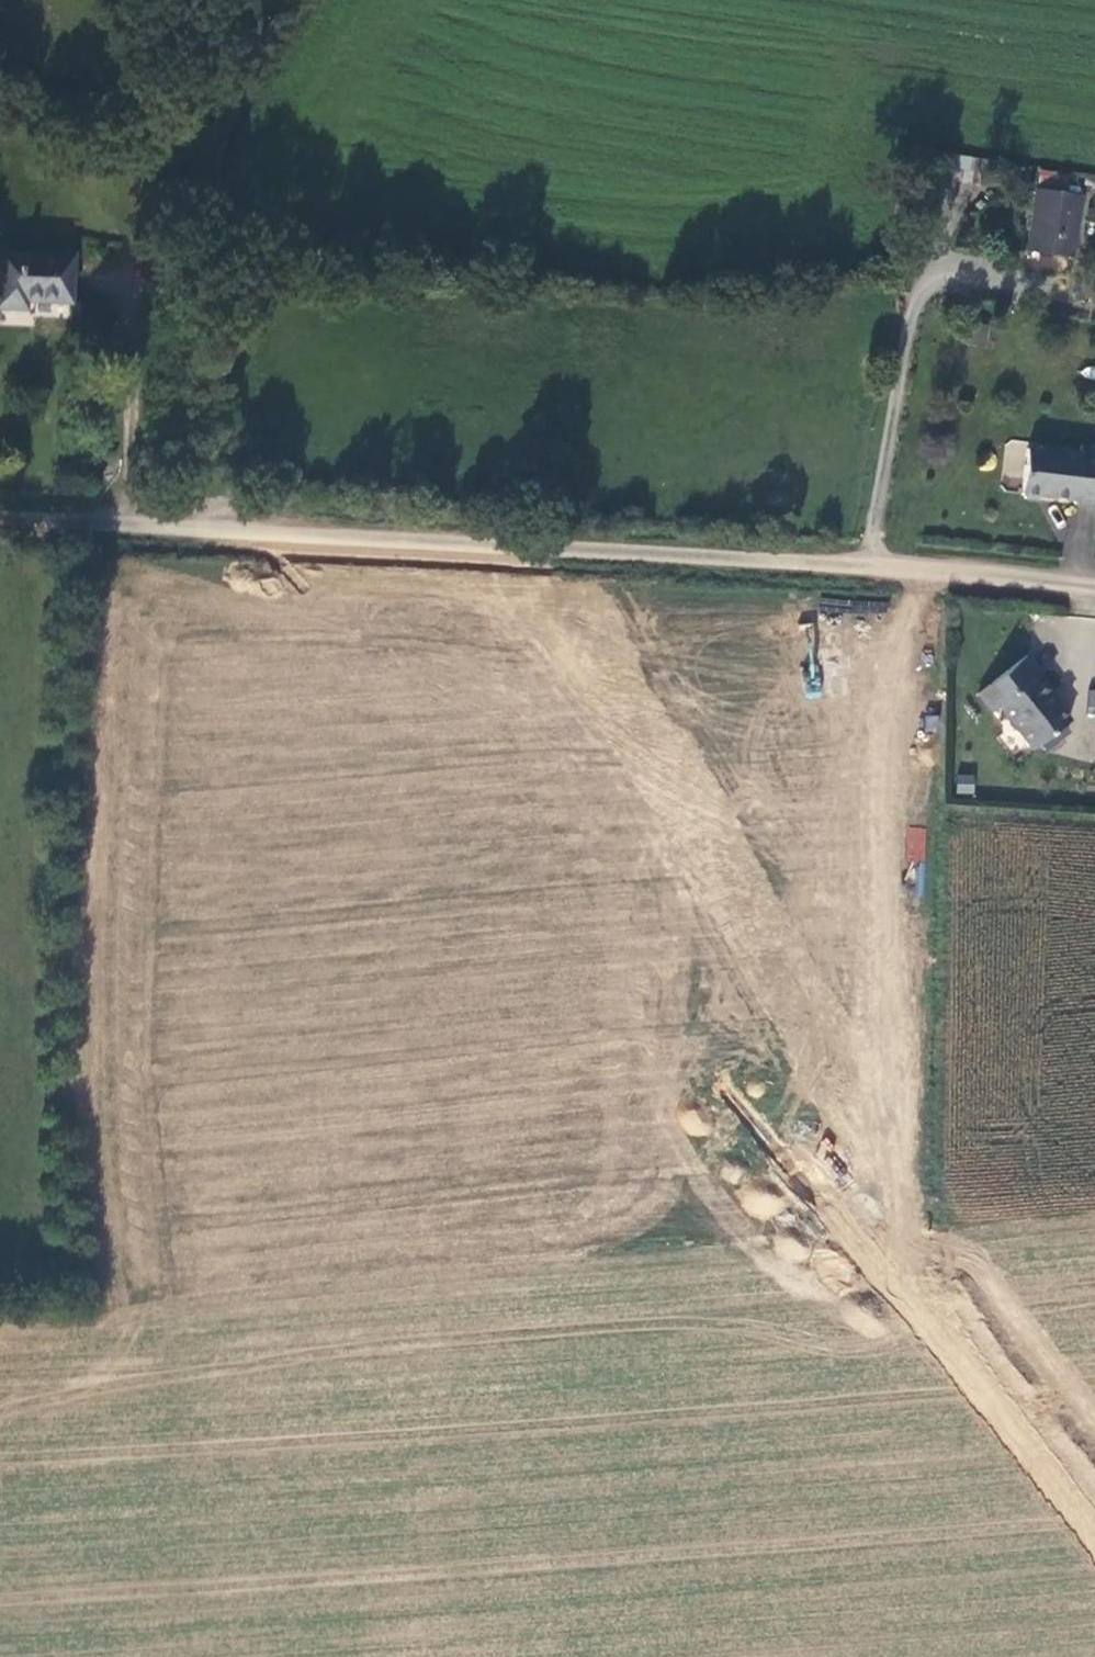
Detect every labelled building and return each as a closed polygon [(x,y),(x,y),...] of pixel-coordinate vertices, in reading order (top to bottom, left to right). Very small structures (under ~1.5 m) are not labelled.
[(950,224),(957,158),(926,155),(920,221),(950,224)] [(960,181),(973,181),(973,156),(960,156),(960,181)] [(1063,196),(1066,176),(1041,171),(1037,191),(1036,191),(1025,249),(1067,256),(1077,198),(1063,196)] [(71,259),(0,254),(0,310),(17,311),(18,302),(67,305),(71,259)] [(69,306),(27,305),(27,312),(0,311),(0,323),(31,325),(31,315),(68,316),(69,306)] [(1084,445),(1079,453),(1025,448),(1021,496),(1024,500),(1038,501),(1039,497),(1073,500),(1072,504),(1094,506),(1094,446),(1084,445)] [(1025,656),(975,696),(990,714),(997,709),(1030,751),(1065,723),(1045,699),(1050,695),(1036,677),(1039,674),(1025,656)] [(973,775),(956,775),(956,793),(973,794),(973,775)] [(924,860),(927,827),(908,826),(905,858),(924,860)]
